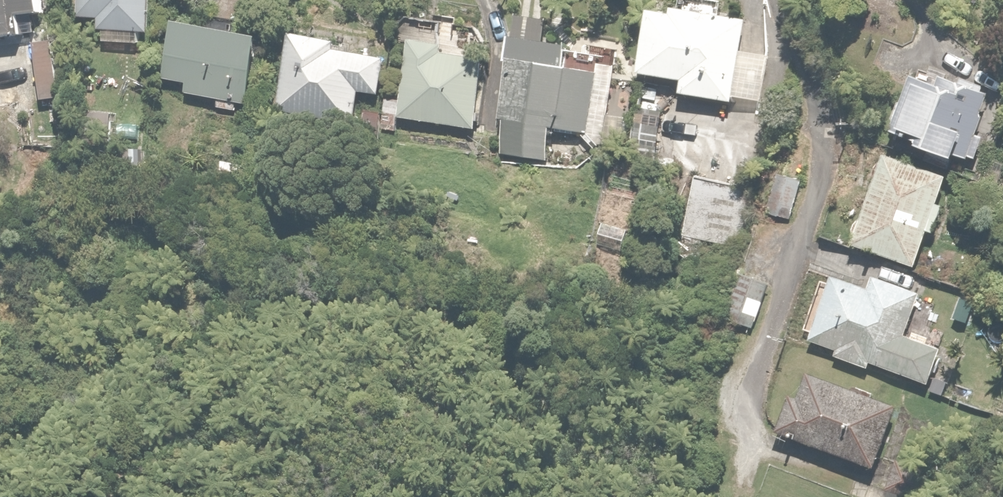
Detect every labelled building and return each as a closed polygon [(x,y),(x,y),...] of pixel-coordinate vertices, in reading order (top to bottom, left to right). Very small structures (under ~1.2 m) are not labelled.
[(47,0),(0,0),(0,36),(27,32),(25,13),(48,10),(47,0)] [(78,13),(105,14),(104,39),(139,40),(140,30),(155,30),(156,0),(79,0),(78,13)] [(654,9),(644,71),(685,78),(682,92),(734,100),(748,16),(711,10),(712,0),(711,0),(678,0),(676,12),(654,9)] [(265,33),(174,18),(164,77),(188,80),(186,92),(221,97),(220,105),(239,108),(241,100),(254,102),(265,33)] [(462,39),(411,33),(400,115),(480,125),(488,63),(460,59),(462,39)] [(399,59),(291,36),(277,107),(354,124),(361,90),(381,94),(384,82),(394,84),(399,59)] [(589,134),(589,140),(623,144),(630,87),(614,85),(617,60),(567,54),(569,43),(514,36),(500,154),(547,160),(550,129),(589,134)] [(60,37),(37,39),(41,98),(65,96),(60,37)] [(931,69),(923,66),(913,61),(887,124),(953,155),(972,163),(1002,92),(970,78),(965,90),(946,82),(951,71),(933,63),(931,69)] [(889,149),(853,239),(947,277),(956,253),(933,244),(948,206),(941,203),(952,175),(889,149)] [(804,180),(780,171),(770,203),(793,211),(804,180)] [(752,192),(695,178),(675,256),(700,263),(705,240),(737,248),(752,192)] [(755,323),(772,286),(740,271),(723,308),(755,323)] [(876,357),(935,380),(950,340),(911,325),(925,289),(877,271),(872,286),(839,274),(815,338),(843,349),(840,355),(872,367),(876,357)] [(790,392),(776,432),(891,470),(911,407),(811,374),(803,396),(790,392)]
